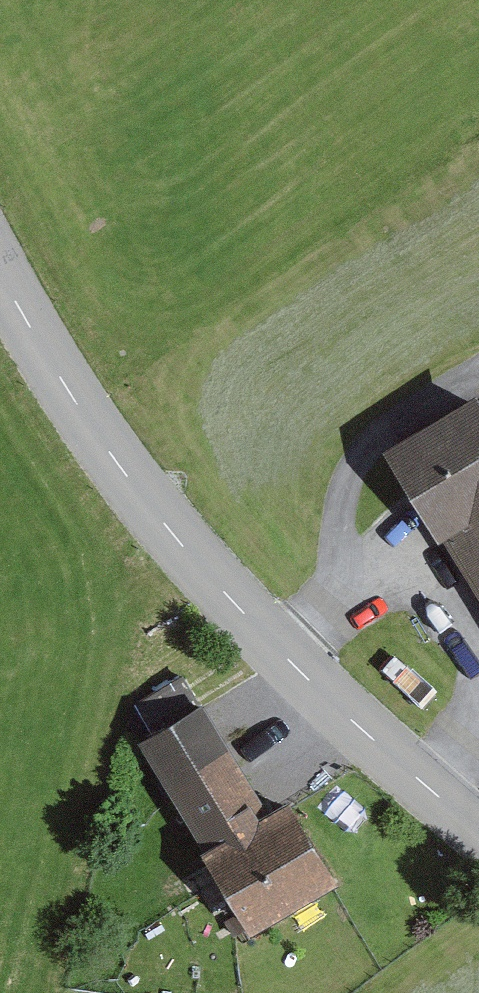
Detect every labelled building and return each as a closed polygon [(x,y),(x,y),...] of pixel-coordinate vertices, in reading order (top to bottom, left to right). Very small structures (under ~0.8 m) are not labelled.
[(385,455),(478,606),(478,398),(385,455)] [(129,701),(145,726),(206,687),(190,662),(129,701)] [(204,703),(139,741),(253,936),(338,887),(288,802),(269,814),(204,703)]
